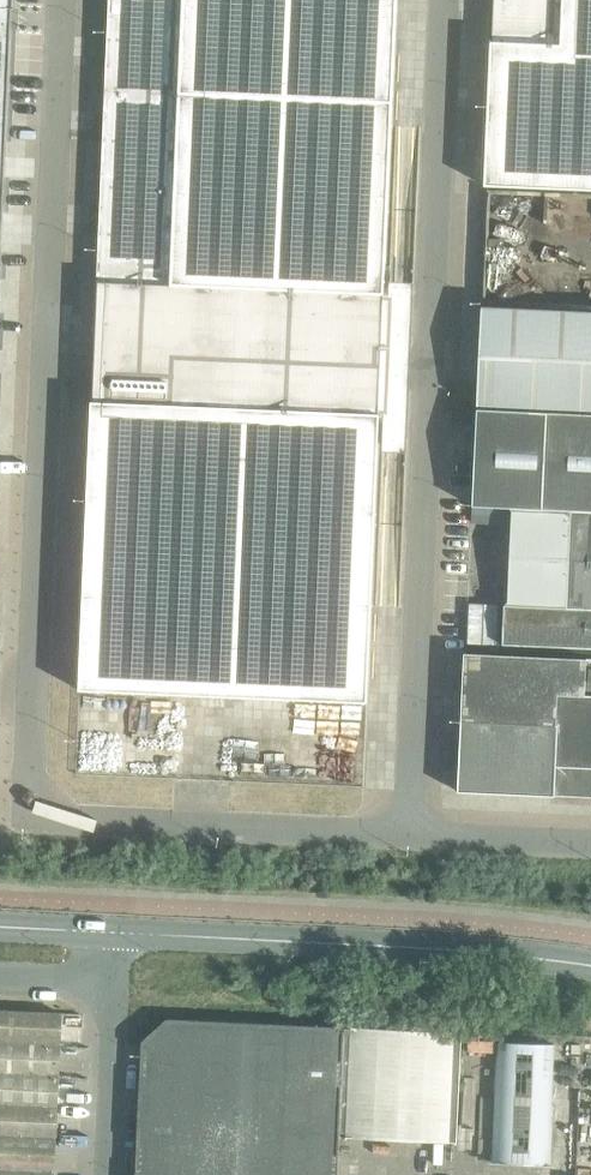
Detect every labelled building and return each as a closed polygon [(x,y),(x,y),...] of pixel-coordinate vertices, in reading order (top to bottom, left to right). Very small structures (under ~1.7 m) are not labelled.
[(5,177),(9,97),(9,84),(12,10),(13,0),(0,0),(0,298),(5,177)] [(79,689),(135,691),(366,701),(379,413),(383,413),(382,437),(383,437),(405,438),(406,438),(408,395),(408,391),(380,389),(382,360),(383,360),(411,343),(413,295),(412,295),(389,294),(388,294),(384,294),(397,0),(109,0),(107,37),(106,65),(104,111),(103,140),(103,144),(101,199),(100,205),(99,233),(98,247),(97,281),(95,324),(94,353),(93,375),(92,401),(91,401),(86,523),(79,689)] [(492,41),(491,41),(485,184),(590,189),(590,0),(493,0),(492,41)] [(482,306),(477,404),(590,409),(590,312),(482,306)] [(477,411),(472,505),(513,507),(511,569),(509,569),(508,588),(510,588),(509,604),(504,603),(502,643),(590,647),(590,413),(477,408),(477,411)] [(467,643),(497,644),(499,603),(469,602),(467,643)] [(463,653),(459,792),(552,795),(552,789),(590,791),(590,659),(463,653)] [(0,1009),(0,1039),(60,1041),(61,1012),(0,1009)] [(340,1137),(345,1028),(345,1026),(169,1018),(168,1019),(166,1019),(165,1020),(142,1040),(142,1041),(141,1042),(141,1043),(135,1163),(135,1174),(338,1174),(340,1137)] [(351,1026),(351,1028),(345,1028),(340,1137),(457,1142),(462,1031),(351,1026)] [(495,1040),(490,1161),(548,1164),(553,1042),(495,1040)] [(59,1044),(0,1041),(0,1070),(58,1073),(59,1044)] [(58,1075),(0,1072),(0,1101),(56,1104),(58,1075)] [(56,1107),(0,1104),(0,1133),(54,1136),(56,1107)] [(22,1168),(22,1166),(53,1167),(54,1138),(0,1135),(0,1167),(22,1168)]
